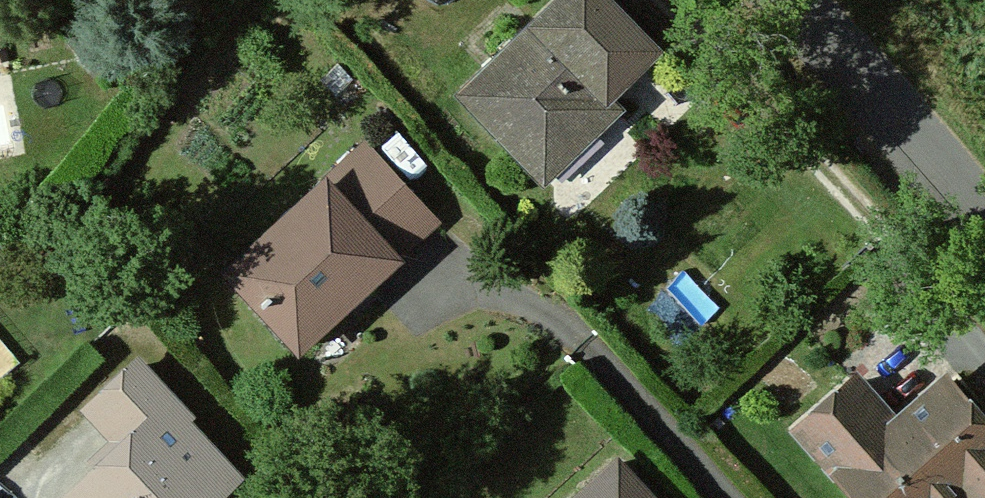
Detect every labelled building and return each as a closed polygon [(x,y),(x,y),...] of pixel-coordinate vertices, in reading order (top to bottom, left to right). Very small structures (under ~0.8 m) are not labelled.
[(589,119),(580,110),(597,94),(602,98),(650,52),(651,49),(602,0),(564,0),(464,94),(536,171),(589,119)] [(614,111),(602,98),(597,94),(580,110),(589,119),(597,128),(614,111)] [(543,178),(597,128),(589,119),(536,171),(543,178)] [(364,199),(394,172),(368,144),(339,171),(364,199)] [(437,221),(394,172),(364,199),(339,171),(327,181),(396,258),(437,221)] [(360,291),(396,258),(327,181),(230,268),(286,330),(347,276),(360,291)] [(300,345),(360,291),(347,276),(286,330),(300,345)] [(71,495),(74,497),(208,497),(228,480),(227,478),(178,424),(182,419),(134,368),(93,406),(126,443),(71,495)] [(865,387),(813,433),(872,497),(962,497),(976,485),(984,495),(984,415),(957,384),(905,431),(865,387)] [(618,462),(578,497),(649,497),(618,462)]
